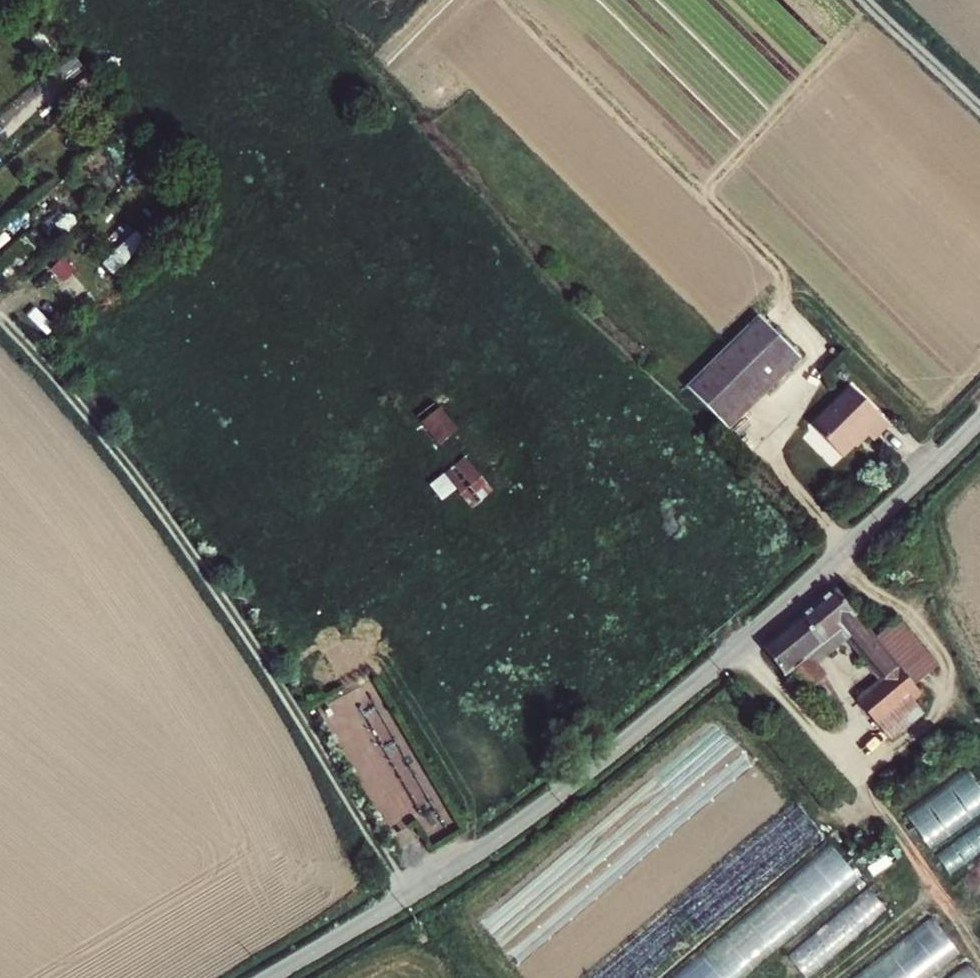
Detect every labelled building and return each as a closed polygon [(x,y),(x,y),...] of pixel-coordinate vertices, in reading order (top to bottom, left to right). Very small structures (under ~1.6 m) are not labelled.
[(80,94),(89,105),(101,95),(72,60),(46,81),(65,106),(80,94)] [(58,264),(52,276),(59,279),(48,299),(74,312),(90,281),(58,264)] [(756,328),(684,395),(725,439),(797,371),(756,328)] [(874,454),(892,436),(854,398),(814,437),(844,468),(867,446),(874,454)] [(434,403),(415,420),(440,449),(460,432),(434,403)] [(470,512),(493,495),(467,458),(428,486),(442,505),(457,494),(470,512)] [(787,678),(792,674),(809,695),(828,679),(810,657),(843,629),(885,679),(861,699),(883,724),(939,676),(943,673),(900,622),(879,640),(839,593),(791,633),(766,653),(787,678)] [(904,811),(927,848),(979,816),(979,788),(969,770),(904,811)] [(578,977),(656,977),(829,843),(799,804),(578,977)] [(947,873),(979,854),(979,825),(935,853),(947,873)] [(669,977),(738,977),(860,879),(832,846),(669,977)] [(886,909),(865,887),(788,958),(807,977),(811,977),(886,909)] [(858,977),(922,977),(957,952),(935,922),(858,977)]
